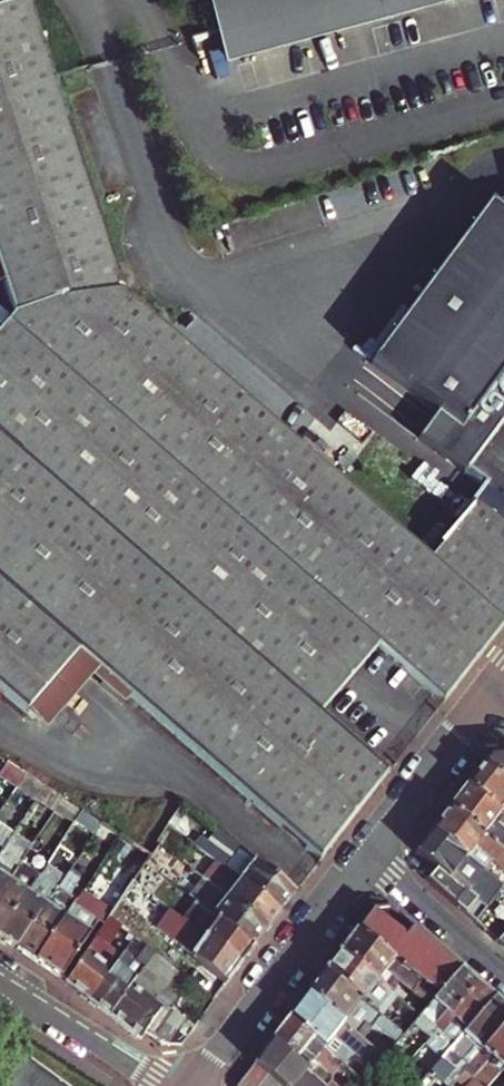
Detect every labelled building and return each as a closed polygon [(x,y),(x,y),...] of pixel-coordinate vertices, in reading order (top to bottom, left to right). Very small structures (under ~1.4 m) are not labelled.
[(229,70),(480,0),(210,0),(229,70)] [(25,716),(78,655),(131,700),(319,862),(387,775),(326,725),(381,655),(442,705),(503,626),(503,533),(474,510),(430,559),(289,435),(125,292),(64,103),(27,1),(0,10),(0,289),(11,324),(0,336),(0,695),(25,716)] [(462,478),(503,421),(503,203),(492,206),(374,364),(439,413),(417,444),(462,478)] [(462,478),(503,509),(503,421),(462,478)] [(124,709),(131,700),(78,655),(25,716),(46,734),(92,681),(124,709)] [(485,763),(503,779),(503,758),(488,758),(485,763)] [(2,763),(0,766),(0,778),(15,787),(17,783),(22,776),(2,763)] [(485,763),(467,786),(503,814),(503,779),(485,763)] [(22,776),(17,783),(36,795),(40,788),(22,776)] [(467,786),(450,809),(503,852),(503,814),(467,786)] [(40,788),(36,795),(54,806),(58,799),(40,788)] [(54,806),(50,812),(70,824),(78,812),(58,799),(54,806)] [(487,872),(495,862),(503,869),(503,852),(450,809),(434,830),(487,872)] [(78,812),(70,824),(66,830),(85,841),(96,824),(78,812)] [(487,872),(434,830),(415,854),(434,869),(425,881),(468,918),(477,907),(488,915),(503,894),(503,886),(487,872)] [(294,892),(225,840),(215,851),(200,840),(194,848),(208,859),(279,913),(294,892)] [(14,867),(20,871),(24,865),(18,861),(5,853),(1,858),(0,857),(0,888),(14,867)] [(76,908),(81,902),(75,898),(93,871),(74,858),(64,873),(56,886),(62,889),(57,896),(52,892),(14,949),(33,962),(71,905),(76,908)] [(279,913),(208,859),(194,875),(199,879),(266,931),(279,913)] [(14,949),(52,892),(57,896),(62,889),(56,886),(64,873),(46,861),(37,873),(43,877),(39,883),(33,880),(0,929),(0,940),(14,949)] [(0,888),(0,929),(33,880),(39,883),(43,877),(37,873),(24,865),(20,871),(14,867),(0,888)] [(143,865),(131,883),(150,897),(163,880),(143,865)] [(33,962),(59,979),(97,920),(104,924),(107,919),(119,901),(131,883),(116,874),(92,909),(81,902),(76,908),(71,905),(33,962)] [(266,931),(199,879),(194,885),(211,897),(201,910),(253,949),(266,931)] [(240,967),(253,949),(201,910),(195,905),(182,922),(240,967)] [(372,911),(356,932),(436,999),(461,970),(390,909),(372,911)] [(173,915),(159,932),(227,985),(240,967),(182,922),(173,915)] [(107,919),(104,924),(65,983),(89,1003),(110,972),(96,962),(120,929),(107,919)] [(340,954),(376,984),(385,974),(427,1009),(436,999),(356,932),(340,954)] [(111,1020),(155,956),(145,948),(134,963),(122,954),(110,972),(89,1003),(111,1020)] [(376,984),(340,954),(324,974),(379,1021),(396,1001),(376,984)] [(163,1048),(169,1048),(188,1023),(171,1011),(167,1007),(164,1012),(153,1004),(177,973),(155,956),(111,1020),(140,1042),(146,1034),(163,1048)] [(413,1025),(430,1039),(478,985),(461,970),(436,999),(427,1009),(418,1020),(413,1025)] [(167,1007),(171,1011),(192,984),(177,973),(153,1004),(164,1012),(167,1007)] [(379,1021),(324,974),(306,997),(354,1039),(363,1029),(369,1035),(371,1033),(392,1050),(401,1040),(379,1021)] [(455,1047),(496,1001),(478,985),(430,1039),(427,1042),(445,1058),(455,1047)] [(380,1063),(354,1039),(306,997),(288,1020),(333,1059),(341,1066),(347,1059),(376,1082),(388,1069),(380,1063)] [(459,1076),(503,1026),(503,1007),(496,1001),(455,1047),(445,1058),(429,1076),(441,1085),(443,1085),(455,1073),(459,1076)] [(288,1020),(271,1043),(308,1074),(322,1085),(328,1085),(330,1084),(329,1078),(322,1072),(333,1059),(288,1020)] [(503,1067),(503,1026),(459,1076),(450,1085),(486,1085),(500,1071),(503,1067)] [(278,1085),(297,1085),(308,1074),(271,1043),(254,1066),(269,1078),(278,1085)] [(20,1052),(0,1080),(0,1085),(66,1085),(20,1052)] [(269,1078),(254,1066),(238,1085),(263,1085),(269,1078)]
